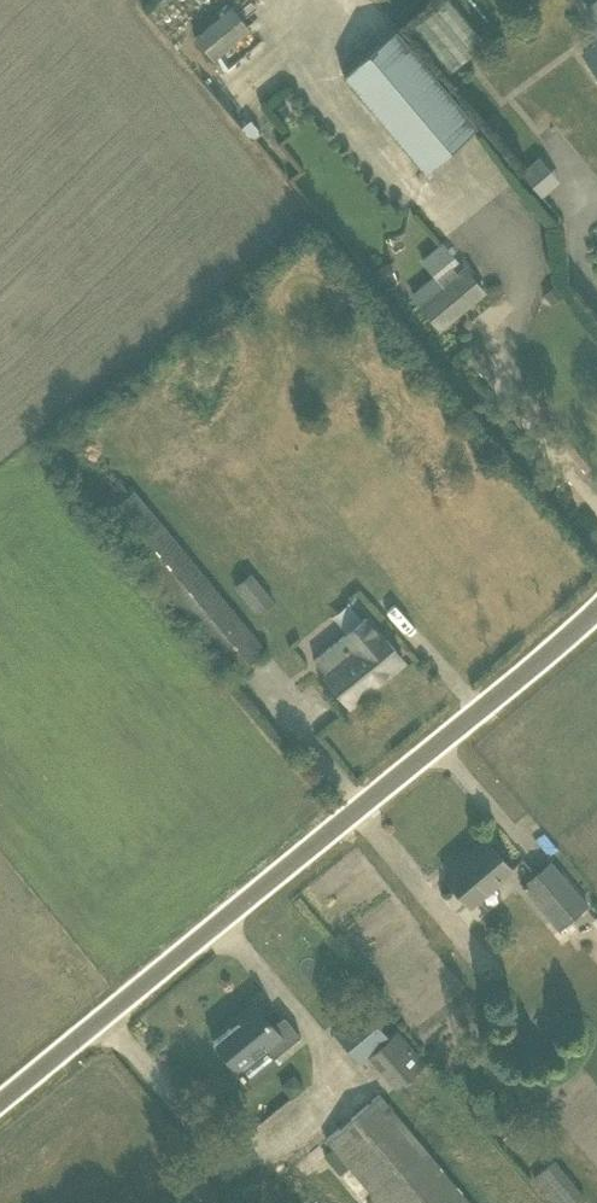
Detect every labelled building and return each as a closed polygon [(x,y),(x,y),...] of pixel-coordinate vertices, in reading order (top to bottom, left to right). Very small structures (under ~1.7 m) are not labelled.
[(230,4),(195,36),(216,59),(251,27),(230,4)] [(343,74),(425,171),(477,127),(394,30),(343,74)] [(583,50),(596,69),(596,39),(583,50)] [(543,195),(561,179),(538,154),(520,171),(543,195)] [(439,276),(414,296),(440,329),(484,292),(464,269),(459,273),(450,261),(456,257),(443,243),(422,260),(439,276)] [(98,498),(109,510),(102,515),(234,674),(265,649),(133,490),(130,492),(120,480),(98,498)] [(233,587),(258,617),(275,602),(250,574),(233,587)] [(348,705),(403,661),(379,632),(377,634),(364,619),(315,659),(327,674),(325,676),(348,705)] [(487,840),(445,875),(470,905),(512,870),(487,840)] [(589,905),(566,880),(551,862),(522,886),(537,904),(559,929),(589,905)] [(373,1002),(334,1032),(360,1063),(369,1057),(396,1088),(400,1086),(426,1064),(421,1057),(397,1030),(373,1002)] [(212,1038),(211,1039),(237,1071),(265,1047),(274,1057),(300,1035),(284,1016),(272,1026),(254,1004),(236,1018),(238,1021),(214,1040),(212,1038)] [(325,1156),(341,1175),(350,1167),(380,1202),(471,1202),(395,1113),(380,1095),(326,1139),(334,1148),(325,1156)] [(555,1202),(579,1202),(585,1198),(556,1159),(534,1176),(555,1202)]
